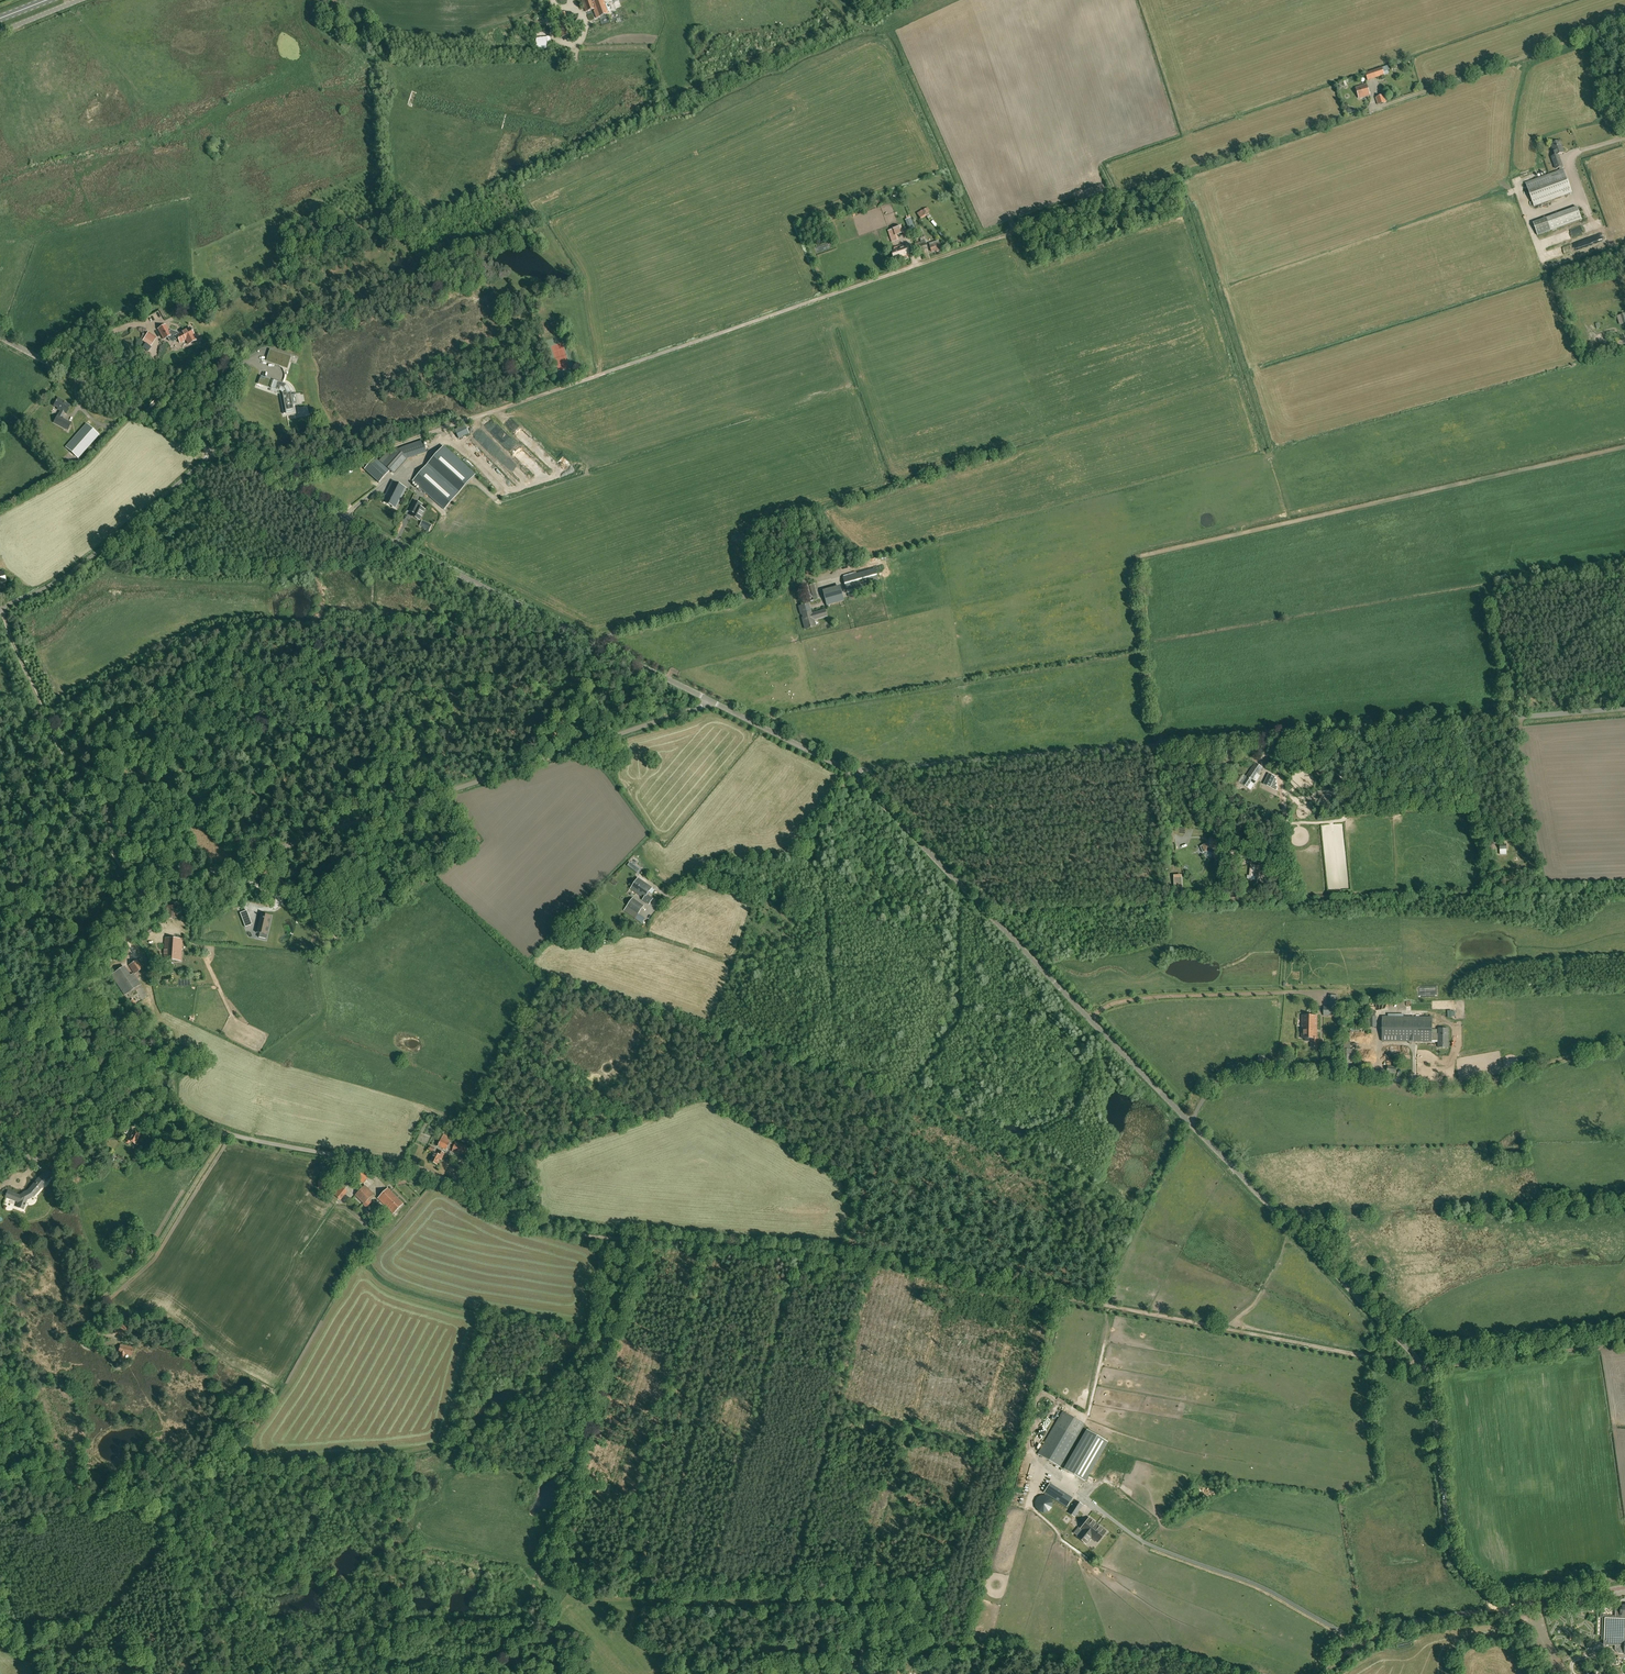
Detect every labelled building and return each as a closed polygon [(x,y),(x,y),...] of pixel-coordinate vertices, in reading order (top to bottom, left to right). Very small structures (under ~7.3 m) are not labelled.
[(593,0),(581,0),(585,12),(594,9),(595,12),(594,12),(597,19),(609,14),(608,12),(611,11),(610,8),(611,7),(610,6),(609,6),(608,3),(605,5),(603,0),(600,0),(594,3),(593,0)] [(557,15),(559,23),(567,21),(565,13),(557,15)] [(568,27),(560,29),(562,37),(570,35),(568,27)] [(1365,74),(1368,81),(1390,73),(1388,66),(1382,68),(1365,74)] [(1359,98),(1370,95),(1367,85),(1356,88),(1359,98)] [(1383,95),(1376,98),(1378,105),(1386,103),(1383,95)] [(1525,183),(1527,188),(1534,206),(1572,192),(1563,169),(1562,167),(1562,166),(1558,155),(1564,153),(1560,141),(1551,144),(1555,155),(1551,157),(1556,169),(1559,168),(1560,170),(1525,183)] [(922,211),(922,210),(917,214),(921,220),(926,217),(926,216),(930,214),(928,212),(930,211),(928,207),(922,211)] [(1537,235),(1550,231),(1581,219),(1577,207),(1533,223),(1537,235)] [(893,230),(888,231),(892,242),(898,240),(898,239),(897,236),(901,234),(899,228),(897,228),(896,226),(892,228),(893,230)] [(923,250),(923,251),(928,249),(922,232),(917,233),(920,242),(923,250)] [(938,250),(938,251),(941,250),(938,241),(929,244),(931,252),(938,250)] [(923,250),(920,242),(914,244),(917,252),(923,250)] [(896,247),(896,248),(891,250),(894,261),(903,258),(903,260),(907,259),(906,257),(910,256),(906,245),(903,246),(903,245),(896,247)] [(165,325),(158,329),(164,339),(168,337),(170,341),(175,341),(178,339),(180,343),(186,340),(189,344),(196,340),(193,336),(194,335),(190,328),(183,332),(179,334),(178,333),(171,331),(169,332),(165,325)] [(148,332),(144,338),(152,344),(157,337),(150,333),(148,332)] [(281,364),(288,367),(291,358),(270,350),(267,361),(268,361),(269,361),(270,362),(271,362),(272,362),(273,363),(274,363),(275,364),(277,364),(278,365),(279,366),(281,364)] [(284,384),(283,384),(262,376),(261,379),(260,378),(258,384),(272,389),(277,391),(276,393),(278,394),(280,392),(281,392),(281,393),(282,393),(283,394),(283,395),(283,396),(285,404),(282,404),(284,414),(286,414),(287,415),(295,413),(291,394),(291,392),(291,391),(290,390),(290,389),(289,388),(288,387),(287,387),(287,386),(286,385),(285,385),(284,384)] [(57,415),(53,423),(66,430),(70,423),(61,418),(64,413),(66,413),(69,406),(64,403),(62,402),(62,401),(58,399),(54,406),(58,408),(60,410),(59,411),(60,411),(58,415),(57,415)] [(86,423),(65,447),(78,459),(99,435),(86,423)] [(449,432),(453,441),(469,434),(465,425),(449,432)] [(476,476),(444,446),(413,481),(445,510),(476,476)] [(395,473),(399,469),(408,459),(398,449),(384,464),(392,472),(393,471),(395,473)] [(390,471),(375,458),(365,469),(379,483),(390,471)] [(393,482),(383,502),(396,508),(405,488),(393,482)] [(413,513),(412,516),(420,520),(425,510),(420,508),(422,505),(414,501),(409,511),(413,513)] [(875,568),(843,577),(847,594),(874,585),(874,582),(879,581),(875,568)] [(808,585),(802,587),(804,595),(805,595),(810,594),(808,585)] [(846,600),(842,585),(825,589),(829,605),(846,600)] [(804,621),(803,621),(805,629),(815,626),(813,619),(827,616),(825,610),(811,614),(809,604),(799,606),(801,614),(802,614),(804,621)] [(1259,778),(1257,777),(1258,775),(1257,774),(1262,767),(1256,763),(1247,776),(1247,777),(1242,784),(1251,790),(1259,778)] [(1269,773),(1263,784),(1278,791),(1276,777),(1269,773)] [(1217,846),(1220,840),(1211,837),(1211,838),(1209,842),(1200,846),(1203,853),(1206,851),(1212,853),(1216,861),(1223,858),(1217,846)] [(627,866),(637,873),(639,870),(630,862),(627,866)] [(1255,880),(1255,877),(1265,878),(1265,872),(1262,871),(1262,866),(1250,864),(1249,876),(1247,875),(1247,879),(1255,880)] [(1184,874),(1176,874),(1176,889),(1184,889),(1184,874)] [(647,895),(652,888),(638,878),(630,889),(644,898),(642,900),(648,904),(652,899),(647,895)] [(599,890),(593,897),(595,899),(601,892),(599,890)] [(644,906),(633,898),(623,911),(635,919),(644,906)] [(166,905),(166,918),(177,918),(177,906),(166,905)] [(259,922),(257,933),(257,932),(260,933),(263,933),(267,934),(271,916),(266,915),(261,914),(261,913),(260,920),(259,922)] [(250,919),(243,921),(245,927),(252,925),(250,919)] [(149,926),(141,931),(144,937),(153,931),(149,926)] [(589,928),(583,937),(589,940),(594,930),(589,928)] [(165,938),(164,960),(163,959),(162,967),(168,968),(169,960),(181,961),(182,939),(165,938)] [(128,965),(134,974),(143,968),(137,959),(128,965)] [(121,968),(111,975),(124,995),(138,986),(130,975),(127,977),(121,968)] [(1324,1006),(1323,1016),(1337,1016),(1337,1006),(1334,1006),(1334,995),(1328,995),(1328,1006),(1324,1006)] [(1302,1029),(1317,1029),(1317,1016),(1302,1015),(1302,1029)] [(1439,1034),(1437,1034),(1432,1034),(1432,1017),(1382,1017),(1382,1041),(1431,1042),(1431,1040),(1438,1040),(1438,1048),(1447,1048),(1448,1029),(1439,1029),(1439,1034)] [(1317,1029),(1302,1029),(1302,1038),(1311,1039),(1311,1047),(1319,1048),(1319,1038),(1317,1038),(1317,1029)] [(1343,1042),(1344,1049),(1343,1064),(1356,1064),(1356,1052),(1355,1052),(1355,1050),(1350,1049),(1350,1042),(1343,1042)] [(139,1135),(136,1133),(136,1134),(135,1134),(134,1136),(132,1135),(131,1137),(129,1136),(125,1143),(128,1144),(130,1141),(135,1143),(139,1136),(139,1135)] [(446,1150),(447,1148),(451,1150),(453,1144),(449,1142),(451,1137),(443,1134),(437,1146),(446,1150)] [(455,1142),(452,1151),(467,1157),(470,1147),(455,1142)] [(70,1148),(64,1144),(60,1150),(66,1154),(70,1148)] [(444,1153),(439,1150),(437,1154),(435,1153),(430,1161),(437,1164),(440,1159),(441,1159),(444,1153)] [(363,1184),(370,1176),(360,1167),(353,1175),(363,1184)] [(23,1209),(26,1201),(34,1196),(52,1175),(46,1169),(27,1191),(20,1195),(8,1191),(5,1197),(19,1202),(17,1207),(23,1209)] [(405,1173),(394,1176),(396,1185),(408,1183),(405,1173)] [(373,1194),(365,1185),(357,1193),(357,1194),(356,1195),(364,1204),(363,1204),(367,1207),(371,1203),(368,1200),(373,1194)] [(404,1203),(388,1188),(377,1198),(393,1214),(404,1203)] [(116,1365),(122,1366),(125,1354),(132,1355),(134,1347),(120,1344),(118,1353),(120,1354),(119,1358),(117,1358),(116,1365)] [(1037,1454),(1060,1467),(1085,1424),(1062,1411),(1037,1454)] [(1107,1441),(1086,1430),(1064,1469),(1084,1480),(1107,1441)] [(1067,1508),(1073,1498),(1049,1483),(1043,1493),(1067,1508)] [(1083,1505),(1076,1500),(1068,1513),(1075,1517),(1083,1505)] [(1096,1523),(1089,1518),(1080,1529),(1082,1530),(1077,1536),(1086,1544),(1091,1537),(1097,1542),(1106,1532),(1099,1526),(1098,1526),(1096,1524),(1096,1523)] [(1604,1640),(1604,1645),(1615,1645),(1619,1645),(1619,1653),(1623,1654),(1623,1653),(1624,1654),(1624,1604),(1622,1604),(1622,1606),(1622,1611),(1615,1610),(1615,1616),(1615,1618),(1605,1617),(1604,1640)] [(769,1642),(769,1654),(790,1653),(790,1642),(769,1642)]
